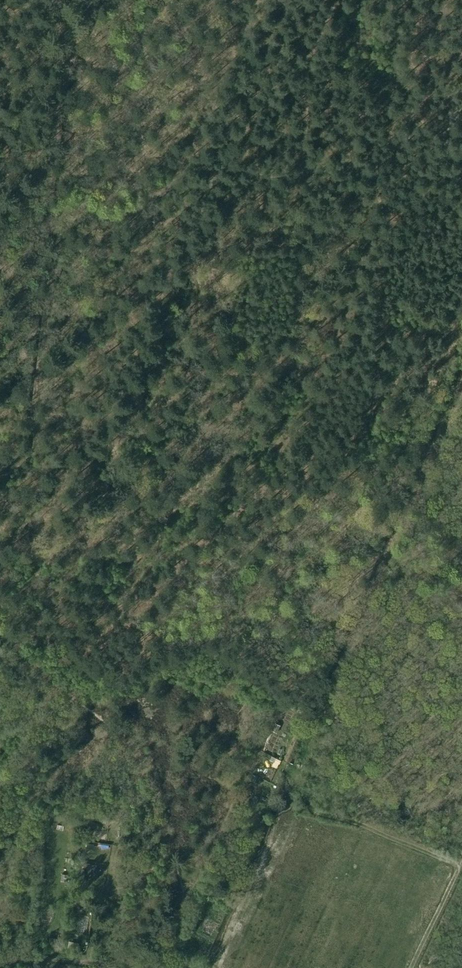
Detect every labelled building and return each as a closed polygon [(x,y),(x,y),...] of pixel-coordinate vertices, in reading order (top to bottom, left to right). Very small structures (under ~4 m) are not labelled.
[(276,723),(272,731),(277,733),(280,726),(276,723)] [(69,942),(68,949),(77,951),(79,944),(69,942)]
